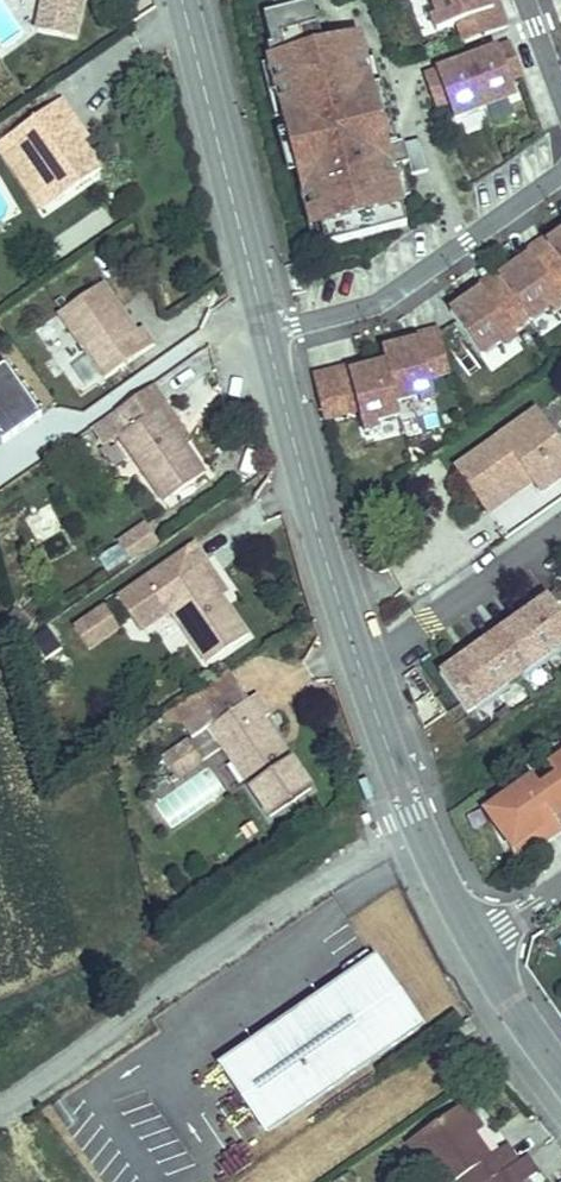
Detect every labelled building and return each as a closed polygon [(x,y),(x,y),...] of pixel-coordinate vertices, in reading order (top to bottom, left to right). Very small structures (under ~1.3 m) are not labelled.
[(83,0),(45,0),(39,28),(76,35),(83,0)] [(264,15),(271,46),(268,47),(289,131),(293,130),(299,151),(293,152),(301,182),(308,180),(325,246),(406,226),(392,168),(409,164),(404,144),(403,142),(386,146),(378,148),(373,131),(381,129),(363,56),(356,57),(351,38),(323,45),(312,3),(306,5),(305,0),(281,0),(272,2),(275,13),(264,15)] [(437,16),(431,18),(436,32),(457,24),(464,44),(505,28),(498,8),(492,10),(489,0),(432,0),(437,16)] [(492,10),(498,8),(495,0),(489,0),(492,10)] [(522,76),(510,46),(467,62),(485,108),(515,97),(509,80),(522,76)] [(485,108),(467,62),(425,77),(436,108),(448,103),(454,120),(485,108)] [(63,99),(14,134),(59,199),(102,169),(69,120),(75,116),(63,99)] [(378,148),(386,146),(381,129),(373,131),(378,148)] [(412,175),(428,171),(420,140),(404,144),(409,164),(412,175)] [(560,236),(547,245),(550,250),(560,265),(560,235),(560,236)] [(547,245),(543,240),(508,265),(512,270),(530,257),(534,262),(550,250),(547,245)] [(550,250),(534,262),(530,257),(512,270),(499,279),(502,284),(527,320),(529,323),(549,309),(553,314),(560,308),(560,301),(559,298),(560,296),(560,265),(550,250)] [(499,279),(495,274),(460,299),(464,304),(482,291),(485,296),(502,284),(499,279)] [(62,306),(109,372),(157,337),(145,320),(139,324),(104,275),(62,306)] [(527,320),(502,284),(485,296),(482,291),(464,304),(450,313),(481,357),(500,343),(504,349),(516,340),(511,332),(527,320)] [(49,350),(66,345),(59,323),(42,328),(49,350)] [(438,331),(417,337),(418,342),(398,348),(382,352),(386,365),(396,404),(419,398),(420,404),(435,400),(429,379),(449,374),(438,331)] [(397,342),(398,348),(418,342),(417,337),(397,342)] [(350,374),(371,369),(369,363),(349,368),(350,374)] [(350,374),(349,368),(313,378),(324,420),(359,411),(364,432),(379,429),(377,422),(399,417),(396,404),(386,365),(371,369),(350,374)] [(158,379),(120,404),(133,422),(123,429),(170,496),(210,467),(165,403),(171,399),(158,379)] [(120,404),(110,411),(123,429),(133,422),(120,404)] [(527,475),(533,482),(541,493),(560,479),(560,448),(536,412),(456,468),(483,506),(527,475)] [(527,475),(483,506),(488,514),(533,482),(527,475)] [(22,517),(36,543),(62,530),(48,504),(22,517)] [(131,562),(159,540),(143,519),(115,541),(131,562)] [(170,612),(204,669),(247,643),(220,599),(202,568),(208,565),(198,547),(118,595),(139,630),(170,612)] [(226,595),(208,565),(202,568),(220,599),(226,595)] [(440,675),(467,714),(560,648),(560,616),(544,592),(529,602),(534,608),(524,615),(440,675)] [(519,609),(524,615),(534,608),(529,602),(519,609)] [(86,644),(116,627),(103,604),(73,622),(86,644)] [(187,747),(203,736),(238,714),(219,684),(168,718),(187,747)] [(238,714),(203,736),(262,827),(304,800),(258,729),(264,725),(250,706),(238,714)] [(184,749),(169,759),(182,779),(197,769),(184,749)] [(548,768),(555,779),(540,790),(532,778),(490,808),(516,862),(560,831),(560,758),(548,768)] [(169,759),(159,765),(172,785),(182,779),(169,759)] [(418,1032),(372,964),(219,1068),(265,1136),(418,1032)] [(414,1132),(446,1181),(460,1171),(467,1181),(481,1181),(527,1181),(523,1176),(543,1163),(532,1146),(523,1152),(512,1136),(490,1151),(474,1127),(488,1117),(472,1093),(414,1132)]
